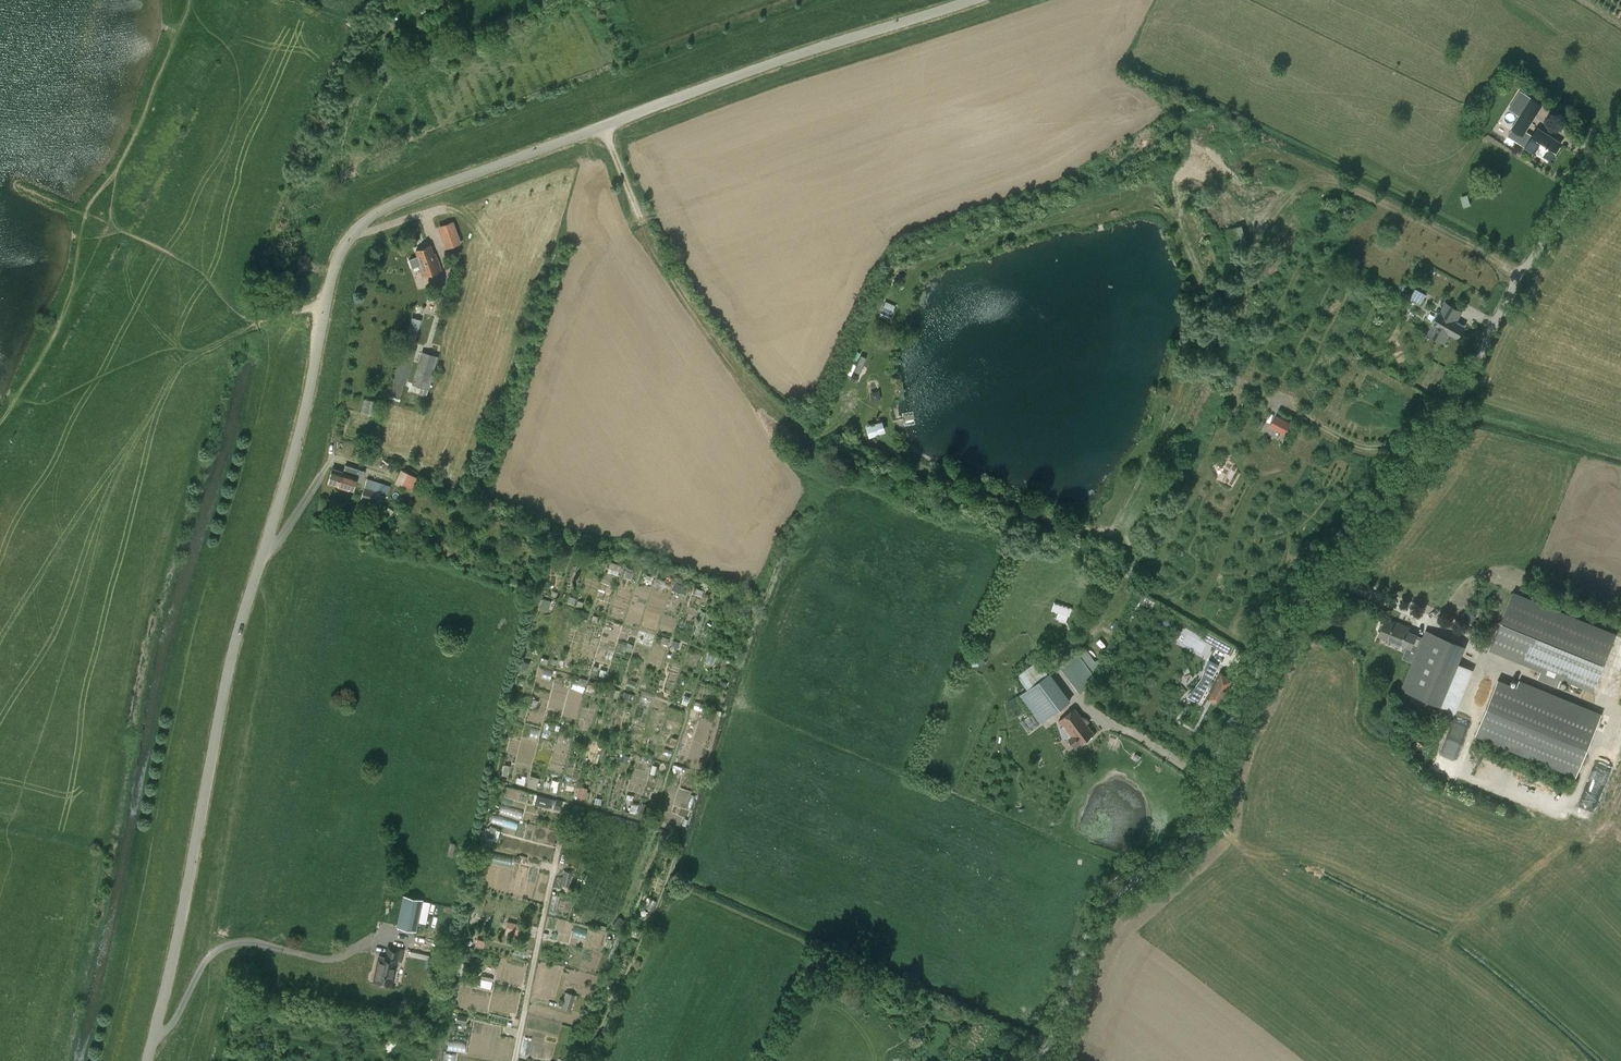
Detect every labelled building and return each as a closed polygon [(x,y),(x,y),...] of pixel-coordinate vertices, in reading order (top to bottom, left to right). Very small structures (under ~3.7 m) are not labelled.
[(1523,108),(1510,129),(1523,136),(1542,105),(1531,97),(1531,98),(1520,91),(1513,101),(1523,108)] [(1537,128),(1525,147),(1535,153),(1537,150),(1551,159),(1561,143),(1537,128)] [(446,248),(462,242),(454,219),(438,225),(446,248)] [(418,256),(410,259),(413,267),(418,265),(423,277),(441,270),(435,253),(433,254),(429,244),(416,249),(418,256)] [(1411,297),(1422,302),(1427,291),(1416,286),(1411,297)] [(880,315),(889,318),(895,304),(886,300),(880,315)] [(1464,312),(1446,303),(1441,313),(1440,312),(1433,325),(1434,325),(1428,336),(1446,345),(1451,335),(1459,339),(1466,326),(1458,322),(1464,312)] [(404,344),(411,346),(414,347),(416,340),(422,319),(412,316),(404,344)] [(412,363),(415,349),(403,346),(400,359),(412,363)] [(421,351),(412,384),(416,385),(415,390),(426,393),(425,394),(428,395),(430,389),(428,389),(438,356),(421,351)] [(860,372),(866,357),(862,355),(855,370),(860,372)] [(880,390),(871,391),(872,399),(880,399),(880,390)] [(363,398),(362,411),(375,413),(377,400),(363,398)] [(1270,426),(1287,434),(1293,422),(1277,413),(1270,426)] [(883,418),(866,422),(869,435),(886,431),(883,418)] [(332,469),(328,482),(353,489),(357,477),(356,477),(359,469),(345,465),(343,472),(332,469)] [(401,469),(394,483),(412,491),(418,477),(401,469)] [(367,478),(361,498),(381,504),(385,493),(383,492),(386,484),(367,478)] [(608,571),(619,574),(622,563),(611,560),(608,571)] [(625,576),(633,577),(634,568),(626,567),(625,576)] [(673,588),(681,591),(684,584),(676,581),(673,588)] [(1513,593),(1491,648),(1542,669),(1538,678),(1558,687),(1562,677),(1593,690),(1615,635),(1513,593)] [(544,597),(540,606),(549,609),(552,600),(544,597)] [(667,610),(678,613),(680,602),(669,600),(667,610)] [(1386,620),(1379,635),(1402,644),(1418,650),(1402,689),(1441,705),(1453,709),(1448,723),(1454,725),(1459,711),(1456,710),(1473,669),(1458,663),(1465,646),(1426,631),(1423,638),(1407,631),(1408,629),(1386,620)] [(626,649),(631,651),(634,643),(620,639),(617,651),(625,654),(626,649)] [(983,645),(967,649),(971,661),(983,658),(987,657),(983,645)] [(1085,648),(1060,666),(1079,692),(1098,679),(1094,674),(1103,668),(1097,659),(1095,660),(1085,648)] [(1038,660),(1018,675),(1028,689),(1020,695),(1041,723),(1071,701),(1050,672),(1049,674),(1038,660)] [(1220,671),(1213,684),(1210,682),(1209,682),(1219,664),(1209,660),(1201,679),(1187,696),(1199,702),(1208,685),(1210,686),(1212,687),(1207,695),(1221,703),(1234,679),(1220,671)] [(544,669),(543,676),(551,678),(553,670),(544,669)] [(559,672),(557,680),(569,684),(571,675),(559,672)] [(580,676),(579,682),(574,681),(572,688),(585,691),(587,678),(580,676)] [(1498,679),(1475,735),(1576,776),(1601,713),(1519,679),(1517,686),(1498,679)] [(616,695),(616,686),(607,687),(608,695),(616,695)] [(634,716),(642,718),(646,706),(638,704),(634,716)] [(1074,708),(1059,720),(1071,736),(1068,738),(1075,747),(1094,734),(1074,708)] [(1029,731),(1039,724),(1031,714),(1021,721),(1029,731)] [(545,727),(542,735),(556,739),(558,732),(545,727)] [(674,763),(669,784),(678,786),(683,765),(674,763)] [(528,784),(537,787),(541,777),(531,774),(528,784)] [(1590,782),(1578,812),(1591,818),(1603,787),(1590,782)] [(586,798),(589,787),(580,785),(577,795),(586,798)] [(665,810),(667,811),(668,799),(676,800),(677,786),(667,786),(665,810)] [(535,803),(550,807),(553,798),(538,793),(535,803)] [(502,804),(500,812),(522,818),(524,810),(502,804)] [(517,828),(519,820),(493,814),(491,823),(517,828)] [(492,843),(492,839),(498,839),(500,827),(489,825),(486,842),(492,843)] [(491,853),(490,863),(513,865),(513,854),(491,853)] [(562,884),(571,885),(573,871),(564,870),(562,884)] [(403,896),(397,926),(416,930),(423,900),(403,896)] [(507,921),(507,934),(520,934),(519,921),(507,921)] [(478,937),(476,944),(483,947),(486,939),(478,937)] [(379,956),(374,981),(391,984),(397,960),(401,960),(403,950),(400,949),(388,946),(386,957),(379,956)] [(482,975),(481,985),(492,987),(493,976),(482,975)] [(565,992),(560,1008),(570,1011),(575,995),(565,992)] [(457,1013),(457,1021),(467,1022),(467,1013),(457,1013)] [(465,1022),(451,1022),(450,1033),(465,1033),(465,1022)] [(591,1025),(585,1037),(592,1041),(598,1028),(591,1025)] [(448,1049),(466,1051),(467,1042),(449,1040),(448,1049)]
